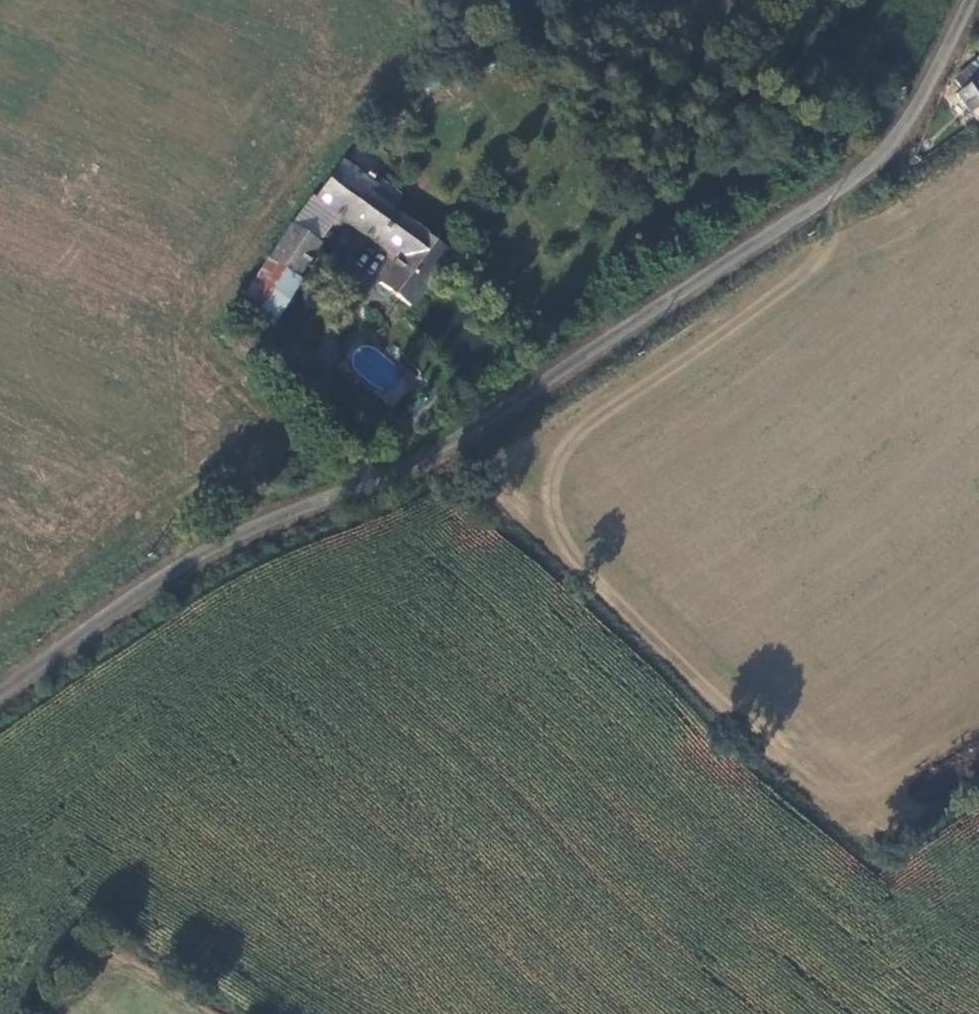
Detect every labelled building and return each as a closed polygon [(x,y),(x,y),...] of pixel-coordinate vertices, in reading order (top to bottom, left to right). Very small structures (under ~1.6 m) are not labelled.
[(967,58),(975,68),(970,72),(978,83),(978,49),(967,58)] [(412,294),(450,254),(457,244),(399,199),(408,186),(384,170),(381,174),(355,150),(350,149),(324,185),(319,184),(247,290),(249,291),(255,295),(252,299),(257,302),(260,297),(279,310),(309,266),(306,263),(327,231),(325,229),(331,218),(329,215),(341,198),(405,246),(388,272),(412,294)] [(314,348),(308,359),(300,373),(312,380),(326,355),(314,348)]
